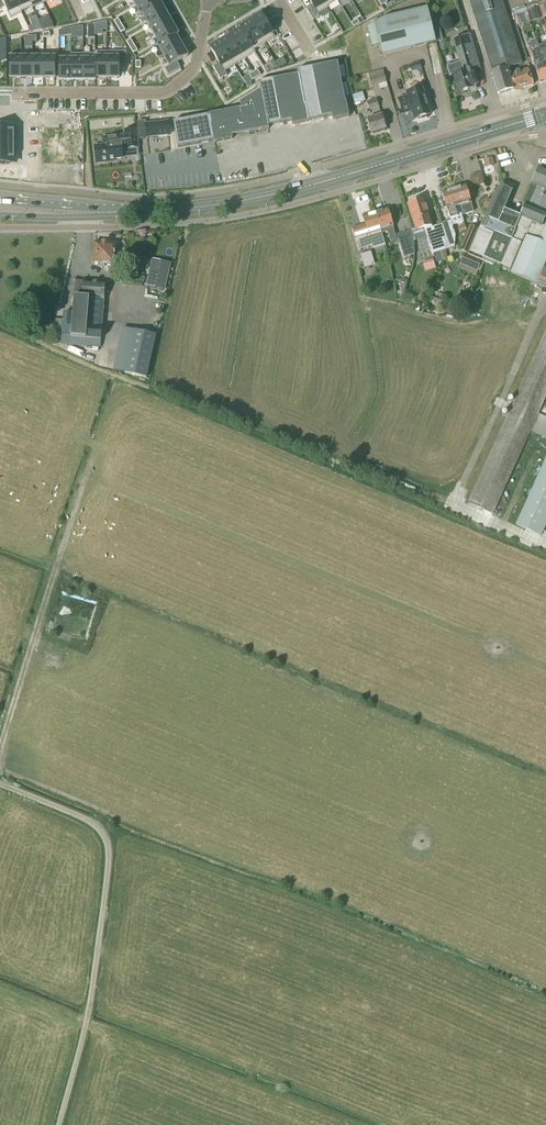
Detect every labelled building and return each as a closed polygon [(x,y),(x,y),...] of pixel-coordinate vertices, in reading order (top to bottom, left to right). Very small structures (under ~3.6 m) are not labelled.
[(10,19),(21,13),(15,0),(2,0),(10,19)] [(21,13),(22,13),(21,12),(31,8),(32,9),(28,0),(15,0),(21,13)] [(32,9),(43,4),(41,0),(28,0),(32,9)] [(134,4),(140,15),(141,15),(160,4),(160,3),(158,4),(156,0),(142,0),(134,4)] [(312,5),(306,9),(313,21),(319,17),(318,15),(321,13),(328,9),(323,0),(309,0),(312,5)] [(328,9),(329,8),(328,7),(337,2),(338,3),(337,0),(323,0),(328,9)] [(492,73),(491,73),(498,95),(512,91),(513,92),(532,86),(527,70),(510,75),(508,69),(522,64),(501,0),(469,0),(492,73)] [(160,4),(141,15),(147,25),(166,14),(160,4)] [(435,42),(433,31),(427,8),(384,19),(367,28),(371,47),(379,45),(382,55),(435,42)] [(530,22),(527,12),(526,8),(515,11),(516,16),(519,25),(530,22)] [(166,14),(147,25),(152,35),(172,24),(166,14)] [(49,16),(38,21),(42,30),(53,28),(52,24),(49,16)] [(261,16),(250,22),(264,45),(274,38),(261,16)] [(241,27),(240,28),(255,53),(254,50),(264,45),(250,22),(248,23),(241,27)] [(172,24),(154,34),(159,44),(157,45),(157,46),(178,34),(175,29),(173,25),(172,25),(172,24)] [(79,27),(77,27),(70,29),(70,39),(83,39),(83,27),(80,27),(79,27)] [(241,30),(231,36),(245,59),(255,53),(240,28),(240,29),(241,30)] [(178,34),(157,46),(163,56),(182,46),(176,36),(178,35),(178,34)] [(460,63),(447,67),(450,77),(453,76),(458,92),(460,91),(460,93),(469,90),(468,87),(470,87),(471,91),(475,90),(474,86),(475,85),(476,83),(474,75),(470,76),(468,69),(470,69),(479,66),(469,35),(463,37),(461,38),(453,40),(460,63)] [(231,36),(221,42),(235,65),(245,59),(231,36)] [(221,42),(210,49),(219,64),(213,68),(220,79),(227,75),(224,71),(235,65),(221,42)] [(538,47),(539,51),(545,73),(545,44),(538,47)] [(182,46),(163,56),(169,67),(165,69),(168,76),(180,69),(177,63),(188,57),(182,46)] [(530,54),(539,82),(541,82),(541,83),(545,82),(545,73),(539,51),(530,54)] [(83,54),(83,81),(95,81),(95,52),(94,52),(94,54),(83,54)] [(95,52),(95,81),(95,78),(107,78),(107,52),(95,52)] [(107,52),(107,78),(119,79),(119,66),(126,66),(126,52),(107,52)] [(71,60),(59,60),(59,81),(71,81),(71,54),(71,60)] [(71,54),(71,81),(83,81),(83,54),(71,54)] [(9,55),(9,79),(21,79),(21,55),(9,55)] [(21,55),(21,79),(32,79),(32,55),(21,55)] [(32,55),(32,79),(43,79),(43,55),(32,55)] [(43,55),(43,79),(55,79),(55,55),(43,55)] [(283,58),(275,63),(278,69),(286,64),(283,58)] [(274,61),(263,68),(266,73),(267,74),(275,71),(277,70),(278,69),(275,63),(274,61)] [(311,68),(297,71),(298,75),(304,106),(305,106),(308,121),(332,117),(333,120),(349,117),(346,101),(345,101),(337,63),(311,68)] [(372,87),(379,85),(380,88),(387,86),(386,83),(383,70),(368,74),(372,87)] [(262,82),(259,83),(259,84),(260,86),(261,91),(268,126),(291,122),(292,125),(308,122),(308,121),(305,106),(304,106),(298,75),(272,80),(266,81),(262,82)] [(406,94),(407,97),(398,100),(403,115),(409,113),(413,115),(414,120),(418,119),(419,121),(427,119),(426,116),(430,115),(426,101),(428,100),(426,92),(423,93),(422,89),(406,94)] [(210,115),(173,123),(178,148),(213,142),(214,143),(216,143),(232,140),(232,136),(269,129),(268,129),(268,126),(261,91),(240,103),(241,109),(209,115),(210,115)] [(362,93),(352,96),(355,105),(365,102),(362,93)] [(376,99),(366,102),(369,111),(379,108),(376,99)] [(386,129),(381,113),(375,115),(376,117),(367,119),(371,133),(386,129)] [(167,122),(145,125),(146,138),(169,135),(167,122)] [(15,163),(15,127),(0,128),(0,163),(15,163)] [(138,148),(136,129),(124,131),(124,135),(102,137),(102,145),(94,145),(96,164),(113,162),(113,160),(122,159),(121,149),(126,148),(126,149),(138,148)] [(492,158),(484,160),(485,167),(493,165),(492,158)] [(539,168),(532,184),(537,187),(530,204),(537,207),(545,187),(545,171),(539,168)] [(531,222),(524,219),(520,217),(504,210),(514,187),(502,182),(494,194),(491,200),(488,208),(479,230),(478,230),(468,254),(482,260),(481,261),(509,272),(521,244),(521,243),(525,234),(527,235),(532,222),(531,222)] [(465,186),(453,190),(462,216),(467,215),(473,212),(465,186)] [(537,207),(536,209),(545,213),(545,187),(537,207)] [(443,198),(440,199),(443,209),(446,208),(450,220),(451,221),(442,224),(446,238),(443,239),(445,246),(447,250),(454,248),(455,236),(451,226),(464,222),(462,216),(453,190),(442,194),(443,198)] [(423,200),(408,204),(414,222),(417,231),(424,229),(432,254),(432,255),(433,254),(436,263),(443,261),(440,252),(445,250),(447,250),(445,246),(443,239),(446,238),(442,224),(432,228),(428,217),(429,217),(428,212),(427,212),(423,200)] [(525,205),(520,217),(524,219),(531,222),(536,209),(525,205)] [(532,222),(541,226),(545,215),(545,213),(536,209),(531,222),(532,222)] [(377,214),(375,214),(381,234),(387,232),(390,242),(396,240),(387,210),(382,212),(381,211),(377,213),(377,214)] [(363,218),(365,226),(353,230),(359,251),(371,247),(373,250),(385,246),(381,234),(375,214),(373,215),(372,214),(369,215),(368,216),(363,218)] [(510,274),(536,285),(545,261),(545,224),(539,241),(526,236),(510,274)] [(459,251),(464,253),(468,255),(468,254),(478,230),(469,226),(459,251)] [(413,237),(411,230),(397,235),(404,258),(414,254),(413,237)] [(92,264),(114,265),(115,245),(94,243),(92,264)] [(371,251),(360,255),(364,268),(375,265),(371,251)] [(464,254),(460,264),(477,271),(481,261),(464,254)] [(152,261),(147,286),(164,290),(170,265),(152,261)] [(545,290),(545,269),(544,268),(536,286),(545,290)] [(103,302),(105,283),(75,281),(73,315),(63,314),(63,320),(55,320),(53,344),(100,348),(103,302)] [(462,303),(449,300),(445,316),(458,319),(462,303)] [(133,330),(124,372),(147,377),(155,335),(133,330)] [(467,504),(493,515),(530,432),(545,439),(545,418),(538,414),(545,397),(545,331),(467,504)] [(515,525),(541,537),(545,525),(545,458),(515,525)]
